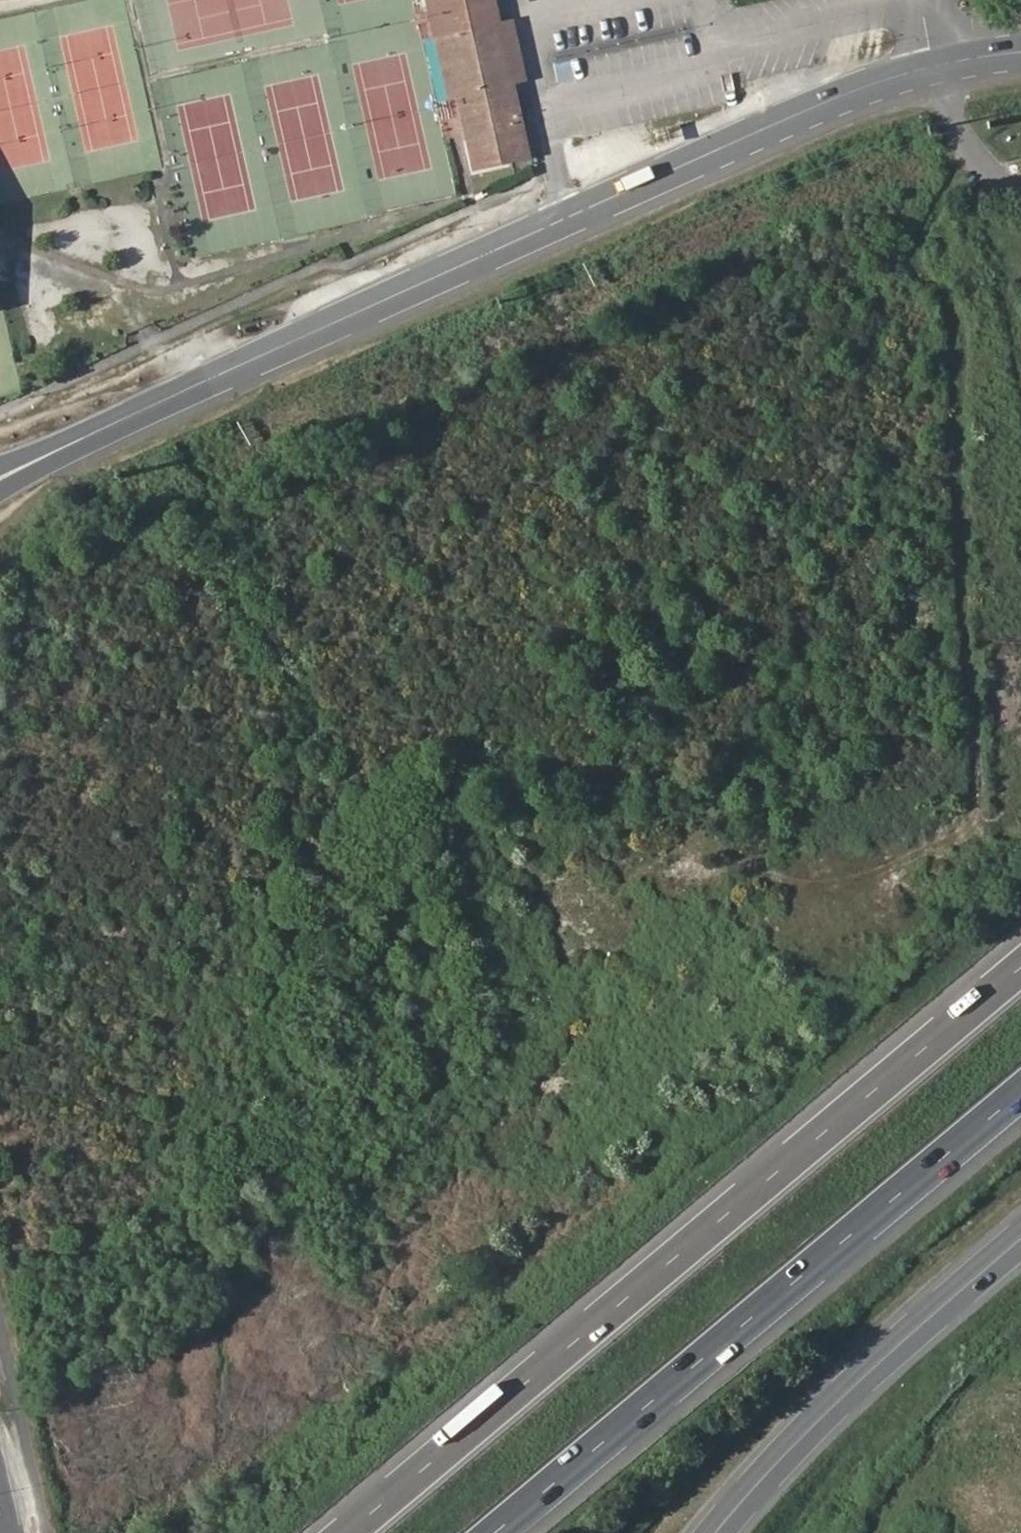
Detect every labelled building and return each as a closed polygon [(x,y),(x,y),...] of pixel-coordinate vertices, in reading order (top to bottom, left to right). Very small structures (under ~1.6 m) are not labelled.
[(482,171),(450,40),(444,42),(434,0),(428,0),(470,174),(482,171)] [(515,86),(514,78),(527,75),(515,24),(502,27),(495,0),(434,0),(444,42),(450,40),(482,171),(533,158),(515,86)] [(515,86),(529,82),(527,75),(514,78),(515,86)]
